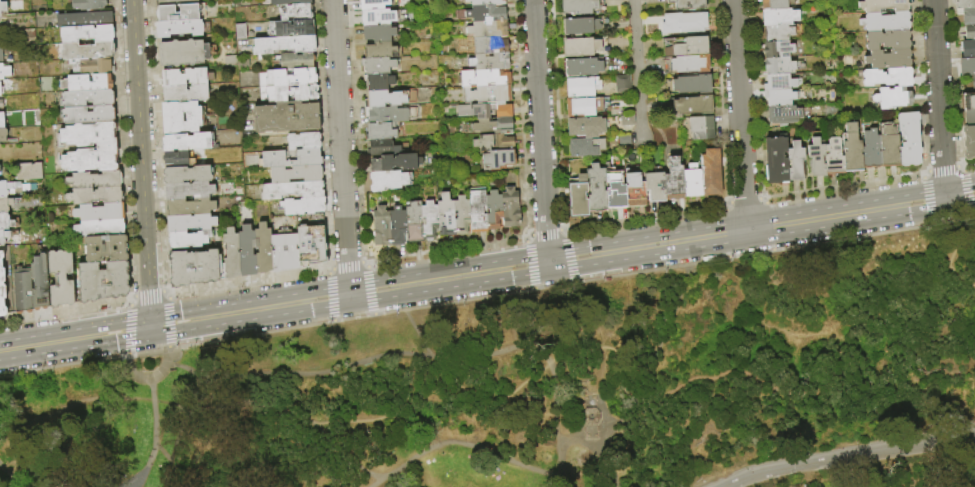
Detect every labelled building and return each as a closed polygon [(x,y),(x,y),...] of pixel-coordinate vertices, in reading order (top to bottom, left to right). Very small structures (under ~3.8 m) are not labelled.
[(2,16),(0,16),(0,0),(1,0),(1,3),(8,2),(9,12),(2,12),(2,16)] [(74,10),(73,0),(108,0),(108,7),(104,7),(105,10),(81,12),(81,10),(74,10)] [(363,1),(363,0),(385,0),(385,10),(363,11),(362,11),(362,1),(363,1)] [(593,1),(599,0),(600,10),(593,10),(594,15),(574,16),(573,14),(563,15),(562,0),(575,0),(593,0),(593,1)] [(676,11),(676,0),(706,0),(707,9),(676,11)] [(763,10),(762,0),(795,0),(796,6),(789,6),(789,9),(763,10)] [(865,2),(865,0),(910,0),(908,1),(908,3),(910,4),(910,9),(908,11),(895,12),(895,9),(880,10),(880,12),(866,13),(865,9),(859,9),(858,2),(865,2)] [(956,9),(955,0),(974,0),(974,8),(963,9),(956,9)] [(160,23),(160,20),(157,18),(157,11),(159,9),(159,6),(176,5),(176,14),(181,13),(181,5),(199,4),(200,20),(160,23)] [(313,6),(313,11),(311,12),(313,13),(314,18),(312,20),(294,21),(288,21),(282,22),(281,6),(310,4),(313,6)] [(496,6),(496,9),(507,8),(507,21),(473,23),(473,19),(466,20),(466,11),(473,11),(472,7),(496,6)] [(963,9),(974,8),(974,26),(965,26),(964,26),(963,9)] [(764,27),(763,10),(789,9),(792,9),(792,12),(800,11),(800,22),(793,22),(793,25),(789,26),(766,27),(764,27)] [(364,27),(364,23),(363,23),(362,15),(364,15),(363,11),(385,10),(391,10),(391,12),(397,12),(398,22),(391,22),(391,25),(364,27)] [(908,11),(908,12),(910,13),(911,20),(908,21),(911,22),(911,28),(909,30),(909,31),(868,32),(866,30),(866,26),(860,27),(860,20),(866,20),(866,13),(880,12),(881,16),(895,16),(895,12),(908,11)] [(114,28),(62,31),(62,29),(58,29),(57,15),(113,12),(114,28)] [(665,15),(683,14),(708,13),(709,28),(706,29),(706,33),(671,35),(671,26),(665,27),(665,15)] [(565,37),(564,20),(594,18),(594,20),(601,19),(602,31),(595,31),(595,35),(565,37)] [(203,20),(203,24),(205,23),(205,33),(204,33),(204,36),(193,37),(192,34),(171,36),(171,38),(159,39),(159,37),(157,35),(156,27),(158,25),(158,23),(160,23),(200,20),(203,20)] [(314,20),(315,36),(294,37),(294,34),(289,34),(289,36),(276,37),(275,22),(282,22),(288,21),(289,23),(291,23),(292,26),(294,26),(294,21),(312,20),(314,20)] [(507,21),(508,31),(509,31),(509,37),(498,38),(474,39),(474,35),(467,35),(467,27),(474,26),(473,23),(507,21)] [(234,39),(244,39),(243,24),(234,24),(234,39)] [(374,43),(374,41),(365,41),(364,27),(391,25),(391,29),(397,28),(398,37),(392,37),(392,42),(374,43)] [(767,41),(767,39),(765,38),(764,32),(766,31),(766,27),(789,26),(789,28),(795,28),(796,37),(789,37),(789,40),(767,41)] [(965,26),(974,26),(974,41),(966,41),(965,26)] [(114,28),(115,39),(114,39),(114,45),(63,48),(62,31),(114,28)] [(909,31),(910,32),(910,33),(910,37),(910,38),(909,40),(910,41),(911,43),(911,46),(911,47),(910,49),(871,51),(869,51),(869,50),(867,49),(867,45),(868,43),(868,41),(866,39),(866,36),(868,34),(868,32),(909,31)] [(316,36),(317,52),(314,52),(281,54),(254,56),(253,48),(255,48),(255,40),(294,37),(315,36),(316,36)] [(709,36),(710,55),(676,57),(674,57),(673,45),(686,45),(686,38),(709,36)] [(565,59),(564,38),(567,38),(567,40),(607,37),(608,56),(565,59)] [(498,38),(498,41),(508,40),(509,53),(500,54),(500,51),(485,51),(486,55),(476,55),(475,56),(475,51),(468,52),(468,44),(474,43),(474,39),(498,38)] [(204,41),(204,45),(210,44),(211,60),(206,61),(206,64),(196,65),(195,67),(191,67),(190,65),(181,66),(179,68),(175,68),(174,66),(161,67),(160,44),(173,43),(174,41),(177,41),(179,42),(188,42),(190,40),(193,40),(194,41),(204,41)] [(766,59),(765,43),(767,43),(767,41),(789,40),(789,45),(796,45),(796,53),(790,54),(791,58),(766,59)] [(966,41),(974,41),(974,56),(963,57),(962,42),(966,41)] [(366,60),(365,46),(375,46),(374,43),(392,42),(393,47),(398,47),(398,53),(392,54),(393,58),(390,58),(366,60)] [(63,48),(114,45),(115,45),(116,55),(115,55),(115,58),(112,58),(69,61),(64,61),(63,48)] [(911,51),(911,56),(910,58),(910,60),(912,61),(912,66),(911,66),(911,68),(888,69),(878,70),(872,70),(872,65),(865,65),(865,57),(871,57),(871,51),(910,49),(911,51)] [(314,52),(314,55),(316,57),(316,61),(314,63),(315,69),(294,70),(286,70),(282,70),(281,54),(314,52)] [(510,53),(511,69),(500,70),(476,71),(476,67),(469,68),(469,59),(476,59),(476,55),(486,55),(500,54),(509,53),(510,53)] [(710,55),(711,68),(710,68),(710,73),(700,73),(677,74),(677,71),(673,71),(672,60),(677,59),(676,57),(710,55)] [(112,58),(113,67),(116,67),(116,74),(111,74),(81,76),(81,74),(74,74),(73,66),(70,66),(69,61),(112,58)] [(366,76),(365,67),(362,67),(362,60),(366,60),(390,58),(390,61),(397,61),(398,68),(390,69),(391,75),(388,75),(366,76)] [(567,78),(566,60),(604,58),(605,62),(604,62),(604,73),(598,73),(598,76),(567,78)] [(767,76),(767,71),(766,71),(765,62),(767,62),(766,59),(791,58),(791,62),(797,62),(797,70),(791,70),(791,75),(767,76)] [(960,59),(974,58),(974,76),(973,76),(961,77),(960,59)] [(5,81),(0,81),(0,64),(4,64),(4,68),(12,67),(13,77),(5,78),(5,81)] [(165,104),(163,71),(207,68),(210,101),(198,101),(190,102),(178,103),(165,104)] [(913,71),(914,74),(912,75),(912,79),(914,81),(914,84),(912,87),(909,87),(899,87),(899,86),(899,84),(894,85),(894,86),(886,87),(884,85),(874,85),(874,87),(865,88),(864,86),(863,81),(865,79),(863,78),(863,73),(864,70),(872,70),(878,70),(878,71),(883,71),(883,73),(886,73),(886,76),(889,76),(888,69),(911,68),(913,71)] [(282,70),(286,70),(287,77),(294,77),(294,70),(315,69),(316,69),(316,76),(318,76),(318,83),(317,83),(317,85),(261,87),(260,74),(267,74),(267,71),(282,70)] [(462,72),(474,71),(475,78),(477,78),(476,71),(500,70),(500,72),(504,72),(504,74),(511,73),(512,86),(511,86),(477,88),(477,86),(471,86),(471,88),(465,88),(463,89),(462,72)] [(111,74),(112,82),(113,82),(114,89),(112,89),(112,90),(69,93),(68,77),(81,76),(111,74)] [(614,92),(629,91),(628,74),(613,75),(614,92)] [(369,92),(368,88),(367,88),(367,85),(365,85),(364,76),(366,76),(388,75),(388,77),(396,76),(396,86),(389,86),(389,91),(388,91),(369,92)] [(713,94),(700,95),(700,94),(679,95),(678,92),(673,92),(672,80),(678,80),(678,78),(699,77),(698,75),(712,75),(713,94)] [(765,92),(764,85),(767,85),(767,76),(791,75),(791,79),(802,79),(803,86),(799,86),(799,91),(792,91),(765,92)] [(568,99),(567,80),(599,78),(600,81),(602,81),(603,91),(596,91),(596,97),(573,98),(568,99)] [(261,87),(317,85),(317,86),(319,86),(319,91),(317,92),(317,94),(319,94),(319,99),(317,102),(302,102),(295,103),(295,96),(288,96),(288,103),(277,103),(269,104),(269,101),(261,102),(261,87)] [(511,86),(512,102),(506,102),(497,103),(466,105),(465,88),(471,88),(477,88),(511,86)] [(909,87),(909,92),(912,92),(912,95),(914,95),(914,104),(913,104),(913,107),(892,108),(892,110),(881,111),(880,103),(875,103),(873,102),(873,96),(875,95),(880,95),(880,88),(889,88),(889,90),(894,90),(894,88),(899,87),(909,87)] [(64,93),(69,93),(112,90),(113,92),(115,91),(116,105),(114,106),(114,108),(116,108),(117,121),(115,121),(115,122),(66,125),(64,93)] [(365,109),(365,100),(368,100),(368,92),(369,92),(388,91),(388,95),(392,94),(392,93),(403,92),(403,96),(408,96),(408,104),(402,104),(402,106),(397,107),(372,108),(365,109)] [(768,107),(768,100),(765,100),(765,92),(792,91),(792,93),(800,92),(800,100),(792,100),(792,106),(768,107)] [(964,94),(974,93),(974,110),(964,111),(961,109),(960,97),(964,94)] [(699,98),(699,96),(713,95),(714,115),(701,116),(701,114),(680,115),(680,113),(674,113),(673,101),(679,101),(679,99),(699,98)] [(568,118),(567,99),(568,99),(573,98),(573,100),(595,99),(596,117),(585,117),(584,115),(574,116),(574,118),(568,118)] [(198,101),(199,107),(202,107),(203,127),(200,127),(200,133),(191,133),(190,132),(182,133),(179,134),(164,135),(162,104),(165,104),(178,103),(180,104),(188,104),(190,102),(198,101)] [(302,102),(302,105),(320,103),(322,130),(257,135),(255,107),(277,106),(277,103),(288,103),(295,103),(302,102)] [(506,102),(506,106),(512,105),(513,118),(497,119),(496,106),(498,106),(497,103),(506,102)] [(490,119),(479,120),(478,120),(478,116),(459,118),(458,106),(490,104),(491,119),(490,119)] [(771,125),(771,124),(769,124),(768,107),(792,106),(796,106),(796,109),(803,109),(803,118),(799,118),(799,123),(797,123),(797,124),(771,125)] [(370,125),(369,111),(372,111),(372,108),(397,107),(398,109),(418,108),(418,120),(409,120),(409,123),(392,124),(370,125)] [(964,111),(974,110),(974,126),(964,127),(962,125),(962,121),(964,120),(962,118),(962,113),(964,112),(964,111)] [(899,114),(920,113),(920,115),(921,115),(921,120),(920,122),(921,149),(923,149),(923,153),(922,155),(922,165),(920,165),(919,167),(914,167),(913,165),(910,165),(909,167),(904,167),(903,166),(901,166),(900,135),(899,114)] [(586,139),(585,135),(570,136),(569,119),(602,117),(602,119),(607,119),(607,134),(603,134),(603,135),(599,135),(599,138),(592,139),(586,139)] [(715,140),(694,141),(693,133),(691,133),(690,118),(714,117),(715,140)] [(513,118),(514,134),(504,135),(501,135),(500,130),(495,131),(495,129),(490,129),(490,136),(480,136),(480,132),(465,132),(465,124),(479,123),(479,120),(490,119),(490,122),(494,122),(494,119),(497,119),(513,118)] [(115,122),(115,123),(117,123),(117,130),(116,130),(116,138),(118,138),(119,156),(117,157),(117,164),(119,165),(119,170),(118,171),(102,172),(100,172),(98,170),(86,171),(85,173),(79,174),(77,172),(68,172),(68,170),(63,170),(62,157),(68,156),(68,154),(77,153),(77,151),(94,150),(94,152),(97,152),(97,145),(94,145),(94,147),(77,148),(77,145),(67,146),(67,143),(61,144),(61,131),(66,130),(66,125),(115,122)] [(864,172),(845,172),(844,157),(844,142),(847,142),(846,123),(858,123),(858,141),(863,141),(863,147),(864,168),(864,172)] [(369,141),(368,125),(370,125),(392,124),(392,130),(398,130),(398,138),(393,138),(393,140),(392,140),(370,141),(369,141)] [(901,167),(882,168),(880,136),(883,136),(883,126),(893,126),(893,128),(896,128),(897,135),(900,135),(901,166),(901,167)] [(964,127),(974,126),(974,159),(972,159),(970,161),(967,161),(964,159),(964,154),(965,152),(965,149),(964,148),(963,142),(965,141),(964,135),(963,133),(962,129),(964,128),(964,127)] [(880,169),(875,169),(874,168),(872,168),(871,170),(866,170),(864,168),(863,147),(865,147),(864,132),(870,132),(870,129),(877,128),(878,136),(880,136),(882,168),(880,169)] [(1,146),(0,146),(0,129),(6,129),(7,129),(8,143),(1,143),(1,146)] [(165,153),(164,138),(165,138),(165,136),(212,133),(213,149),(196,151),(195,148),(188,148),(189,151),(165,153)] [(321,135),(322,140),(320,141),(322,143),(322,147),(320,149),(303,150),(303,148),(296,148),(297,151),(290,151),(289,144),(288,142),(288,137),(289,137),(289,135),(320,133),(320,134),(321,135)] [(790,184),(768,185),(766,138),(780,138),(780,134),(788,134),(788,149),(790,182),(790,184)] [(490,152),(481,152),(481,148),(474,148),(474,141),(480,140),(480,136),(490,136),(494,135),(495,148),(492,149),(492,151),(490,152)] [(504,135),(504,138),(515,137),(515,148),(497,149),(496,135),(501,135),(504,135)] [(827,177),(813,178),(812,159),(809,159),(809,146),(813,146),(812,138),(821,138),(821,145),(826,145),(826,146),(827,175),(827,177)] [(845,172),(845,174),(827,175),(826,146),(830,145),(829,140),(831,138),(839,138),(841,139),(842,157),(844,157),(845,172)] [(571,158),(570,140),(586,139),(592,139),(593,140),(606,139),(607,150),(601,151),(602,156),(571,158)] [(368,157),(367,150),(371,150),(370,141),(392,140),(392,147),(402,147),(402,155),(381,157),(368,157)] [(790,182),(788,149),(793,149),(793,142),(801,141),(801,149),(805,149),(806,161),(803,162),(804,181),(790,182)] [(320,149),(321,158),(323,157),(323,165),(321,165),(293,167),(285,168),(271,169),(264,169),(263,153),(286,151),(286,162),(298,161),(298,151),(303,150),(320,149)] [(720,149),(723,196),(703,197),(703,196),(702,170),(701,156),(706,155),(706,150),(720,149)] [(515,150),(515,155),(516,155),(517,166),(506,166),(506,168),(501,168),(501,171),(491,172),(491,165),(484,166),(484,155),(490,154),(490,152),(492,151),(515,150)] [(175,168),(174,165),(166,166),(165,162),(164,162),(163,156),(165,156),(165,153),(189,151),(191,167),(175,168)] [(371,173),(371,160),(381,159),(381,157),(402,155),(418,154),(418,158),(423,158),(424,165),(418,166),(418,170),(401,171),(371,173)] [(686,199),(666,201),(665,175),(668,175),(670,175),(669,169),(667,169),(667,163),(668,163),(668,157),(680,156),(681,166),(684,166),(684,171),(686,197),(686,199)] [(609,211),(589,212),(587,175),(587,170),(592,170),(592,164),(600,163),(600,169),(607,169),(607,175),(609,209),(609,211)] [(14,164),(14,179),(42,178),(42,164),(14,164)] [(321,165),(321,168),(323,168),(324,179),(322,179),(322,181),(272,185),(271,169),(285,168),(285,171),(293,170),(293,167),(321,165)] [(165,185),(164,179),(165,179),(165,176),(164,176),(164,169),(175,168),(191,167),(211,166),(212,182),(209,182),(167,185),(165,185)] [(703,196),(686,197),(684,171),(702,170),(703,196)] [(79,174),(85,173),(91,173),(91,175),(99,175),(99,176),(102,175),(102,172),(121,171),(121,173),(122,175),(123,184),(122,186),(73,190),(73,186),(67,186),(66,178),(73,178),(72,174),(79,174)] [(410,186),(402,187),(403,189),(374,194),(372,192),(371,187),(373,185),(372,180),(371,180),(371,175),(371,173),(401,171),(402,174),(409,173),(410,186)] [(666,202),(651,203),(650,191),(646,191),(646,183),(645,174),(665,173),(665,175),(666,201),(666,202)] [(628,208),(609,209),(607,175),(621,174),(622,186),(627,186),(628,207),(628,208)] [(647,206),(628,207),(627,186),(626,175),(642,174),(642,183),(646,183),(646,191),(647,206)] [(590,218),(571,219),(569,183),(578,183),(578,175),(587,175),(589,212),(590,218)] [(8,198),(0,198),(0,182),(13,181),(14,190),(8,191),(8,198)] [(324,181),(325,188),(323,188),(323,191),(325,191),(325,198),(303,199),(303,195),(282,196),(282,200),(262,202),(261,194),(263,194),(263,185),(272,185),(322,181),(324,181)] [(168,201),(167,185),(209,182),(210,186),(216,185),(217,195),(210,195),(210,198),(201,199),(201,196),(186,197),(186,200),(168,201)] [(122,186),(122,191),(123,192),(123,198),(123,199),(123,203),(104,204),(92,205),(80,206),(74,206),(74,202),(67,203),(66,202),(66,196),(67,195),(74,195),(73,190),(122,186)] [(519,192),(520,210),(521,210),(522,220),(521,220),(521,228),(505,229),(504,219),(503,196),(502,193),(506,193),(505,188),(515,187),(515,192),(519,192)] [(489,233),(472,234),(472,224),(470,201),(470,192),(486,191),(486,196),(488,231),(489,233)] [(504,219),(500,219),(501,231),(488,231),(486,196),(491,196),(490,191),(498,191),(498,196),(503,196),(504,219)] [(456,236),(440,237),(440,230),(438,206),(438,203),(443,202),(442,193),(450,193),(451,202),(454,202),(456,236)] [(472,224),(469,224),(469,235),(456,236),(454,202),(458,201),(458,196),(466,196),(466,201),(470,201),(472,224)] [(9,214),(0,215),(0,198),(8,198),(8,200),(14,199),(15,206),(9,207),(9,214)] [(169,217),(169,211),(168,211),(167,203),(168,203),(168,201),(186,200),(187,200),(187,203),(201,202),(201,199),(210,198),(211,202),(218,202),(218,211),(211,212),(212,214),(169,217)] [(325,198),(326,206),(326,210),(325,212),(325,213),(315,213),(315,214),(297,216),(286,216),(285,208),(280,208),(280,203),(285,202),(285,200),(295,200),(295,201),(302,201),(302,199),(303,199),(325,198)] [(424,243),(408,244),(408,234),(407,211),(406,207),(410,207),(410,202),(418,202),(419,207),(422,207),(424,241),(424,243)] [(440,230),(436,230),(437,241),(433,241),(433,242),(428,242),(428,241),(424,241),(422,207),(426,207),(426,202),(434,202),(435,207),(438,206),(440,230)] [(125,203),(126,220),(124,220),(81,222),(81,219),(74,219),(73,216),(73,212),(74,210),(80,210),(80,206),(92,205),(93,208),(105,208),(104,204),(123,203),(125,203)] [(408,234),(404,234),(405,246),(392,246),(390,211),(394,211),(394,207),(402,206),(402,211),(407,211),(408,234)] [(390,211),(392,246),(375,247),(374,237),(376,236),(374,212),(378,212),(378,208),(386,207),(386,212),(390,211)] [(4,230),(0,230),(0,215),(9,214),(9,221),(16,221),(16,228),(10,228),(10,230),(4,230)] [(169,234),(168,217),(169,217),(212,214),(212,218),(219,218),(219,227),(212,227),(212,231),(169,234)] [(324,214),(327,263),(301,267),(298,234),(297,216),(315,214),(324,214)] [(124,220),(124,224),(126,225),(126,231),(125,232),(125,236),(86,238),(82,239),(82,235),(74,235),(73,227),(81,226),(81,222),(124,220)] [(255,232),(255,230),(260,230),(259,223),(267,223),(267,230),(272,229),(272,236),(274,272),(269,272),(267,274),(261,274),(260,274),(258,274),(255,232)] [(239,234),(239,233),(243,233),(243,226),(252,225),(252,232),(255,232),(258,274),(258,276),(242,277),(239,234)] [(242,277),(237,277),(235,279),(229,280),(228,280),(226,280),(225,264),(225,259),(228,259),(227,245),(224,245),(223,235),(227,235),(227,229),(235,228),(236,235),(239,234),(242,277)] [(5,247),(0,247),(0,230),(4,230),(5,232),(11,232),(12,239),(5,240),(5,247)] [(212,231),(213,237),(209,237),(209,244),(203,245),(203,248),(171,250),(171,244),(170,244),(169,234),(212,231)] [(301,270),(275,274),(274,272),(272,236),(298,234),(301,267),(301,270)] [(126,236),(128,237),(128,242),(127,243),(127,254),(129,255),(130,259),(128,261),(128,262),(107,263),(99,264),(88,264),(86,261),(86,258),(88,257),(87,246),(85,244),(85,240),(86,238),(125,236),(126,236)] [(226,280),(222,280),(222,281),(219,282),(218,283),(213,283),(212,282),(210,283),(208,285),(204,285),(203,284),(191,286),(189,288),(186,288),(185,287),(182,288),(180,289),(176,289),(175,289),(172,289),(172,285),(170,284),(170,280),(171,279),(171,261),(169,259),(169,256),(170,254),(170,251),(172,251),(173,253),(188,252),(188,254),(209,253),(209,250),(219,250),(220,264),(225,264),(226,280)] [(73,252),(74,274),(67,275),(68,282),(75,282),(76,305),(74,307),(69,307),(68,306),(61,306),(58,309),(53,310),(52,309),(50,287),(56,286),(55,274),(50,274),(48,253),(51,252),(71,251),(73,252)] [(5,317),(0,317),(0,252),(4,252),(5,260),(3,260),(4,269),(5,269),(6,283),(4,283),(5,286),(7,286),(7,299),(5,299),(6,307),(8,308),(8,314),(5,317)] [(48,310),(44,311),(42,309),(40,311),(37,312),(34,310),(33,290),(36,290),(35,280),(32,280),(32,273),(31,264),(34,264),(34,258),(47,257),(50,308),(48,310)] [(128,262),(130,263),(130,268),(128,270),(128,274),(130,276),(131,280),(129,282),(129,286),(131,287),(131,293),(127,298),(123,299),(122,297),(120,297),(119,299),(99,300),(96,304),(92,304),(91,302),(89,303),(88,304),(83,305),(82,304),(79,265),(88,264),(99,264),(99,272),(108,271),(107,263),(128,262)] [(32,313),(29,314),(26,312),(24,312),(22,315),(18,315),(16,313),(14,274),(32,273),(32,280),(33,290),(34,310),(32,313)]
